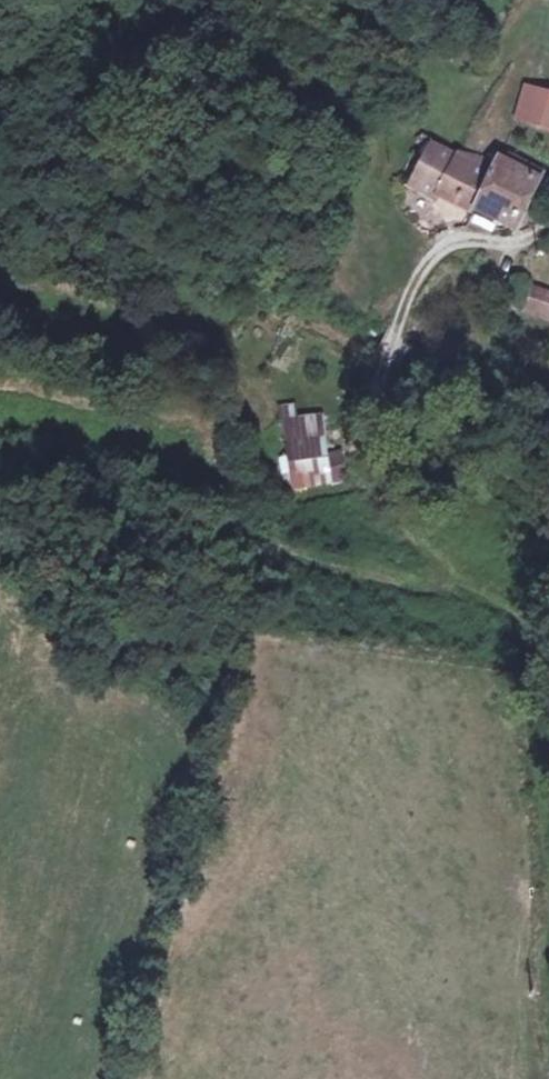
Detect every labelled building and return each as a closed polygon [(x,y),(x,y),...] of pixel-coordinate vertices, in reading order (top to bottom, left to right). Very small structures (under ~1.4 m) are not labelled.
[(525,86),(516,116),(529,121),(539,90),(525,86)] [(539,90),(529,121),(548,127),(548,93),(539,90)] [(504,158),(478,154),(463,150),(460,154),(458,159),(438,148),(419,187),(442,198),(447,189),(483,206),(504,158)] [(540,177),(547,166),(520,154),(515,164),(540,177)] [(519,223),(522,224),(540,177),(515,164),(504,158),(483,206),(519,223)] [(519,223),(483,206),(478,218),(514,234),(519,223)] [(531,284),(522,313),(548,321),(548,290),(531,284)] [(325,420),(301,427),(305,440),(328,433),(325,420)] [(288,444),(300,486),(340,477),(334,455),(328,433),(305,440),(288,444)] [(349,450),(334,455),(340,477),(355,473),(349,450)]
